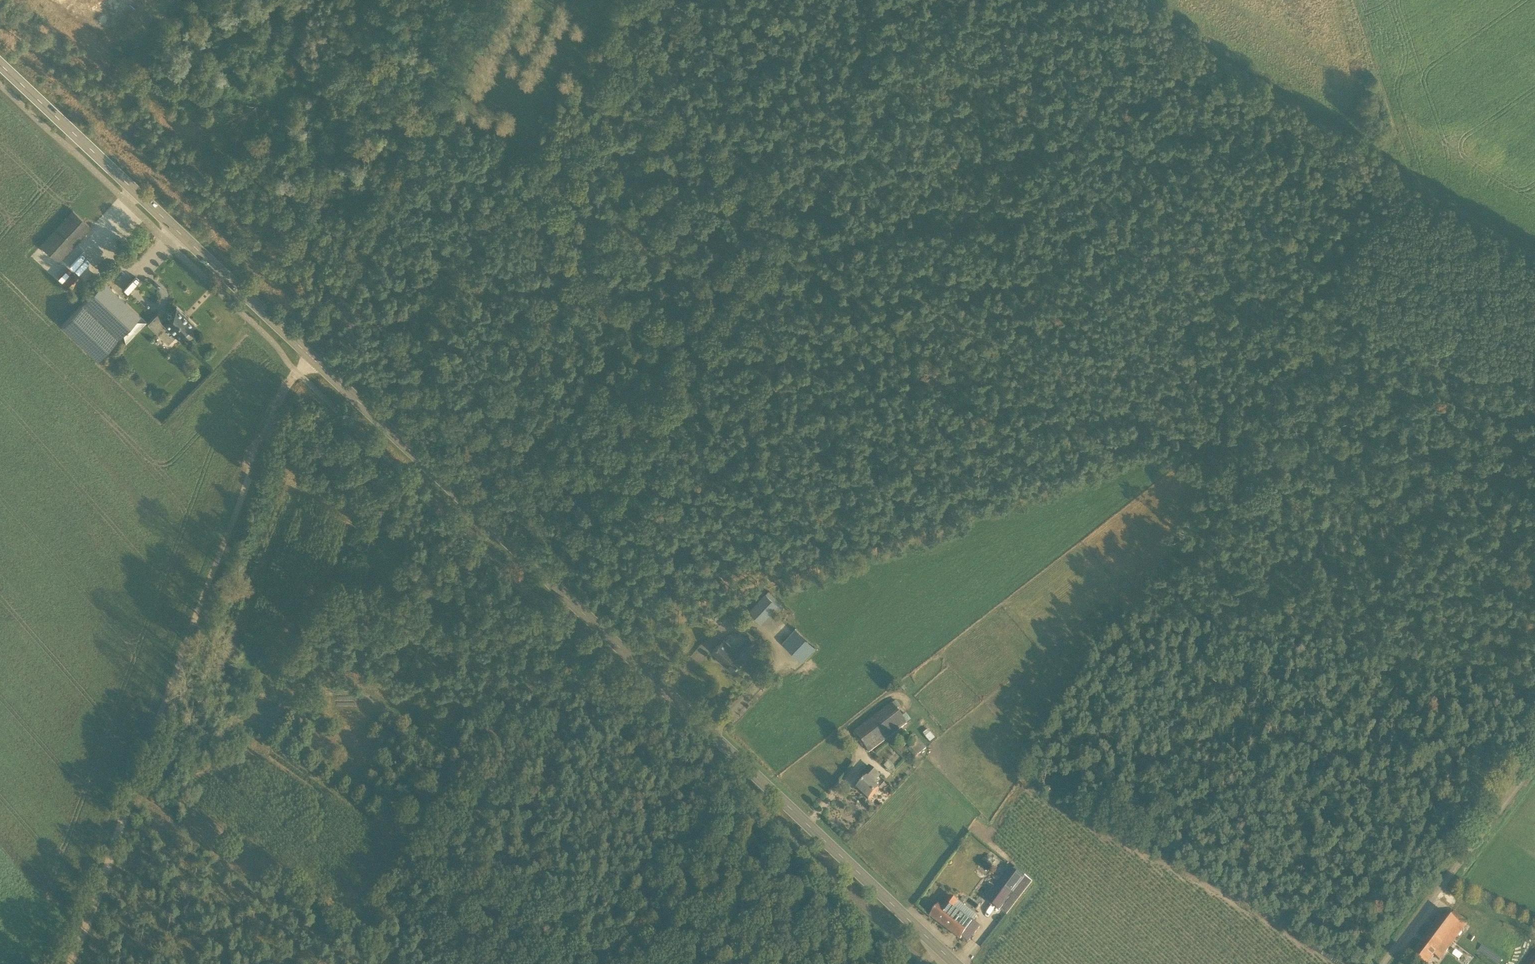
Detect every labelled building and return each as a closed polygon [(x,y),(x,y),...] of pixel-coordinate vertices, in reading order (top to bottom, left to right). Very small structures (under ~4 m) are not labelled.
[(41,245),(59,262),(91,227),(73,210),(41,245)] [(72,273),(64,280),(73,289),(80,281),(72,273)] [(104,281),(97,288),(62,325),(98,360),(140,316),(104,281)] [(149,324),(160,335),(168,328),(181,340),(186,336),(187,337),(189,337),(191,336),(192,335),(192,333),(192,331),(191,330),(195,325),(188,318),(189,318),(185,314),(184,314),(177,307),(171,313),(168,313),(168,316),(166,319),(160,313),(149,324)] [(354,335),(349,330),(345,334),(350,339),(354,335)] [(802,661),(870,588),(851,570),(783,643),(802,661)] [(1126,578),(1120,583),(1126,590),(1132,585),(1126,578)] [(768,592),(766,594),(750,612),(761,622),(764,619),(768,623),(784,606),(768,592)] [(724,639),(719,645),(713,651),(726,664),(725,665),(732,671),(744,658),(744,657),(757,643),(749,636),(735,650),(724,639)] [(891,703),(853,732),(869,753),(907,724),(911,721),(906,713),(902,717),(896,710),(901,706),(897,701),(892,704),(891,703)] [(928,729),(923,734),(930,742),(935,738),(928,729)] [(916,743),(908,749),(915,757),(927,748),(920,740),(917,737),(914,733),(910,736),(913,741),(914,740),(916,743)] [(862,774),(867,779),(857,789),(869,800),(879,789),(873,784),(880,776),(869,766),(862,774)] [(987,872),(993,866),(984,858),(979,865),(987,872)] [(999,911),(1008,897),(996,889),(987,902),(999,911)] [(968,942),(980,926),(960,912),(953,906),(956,903),(950,898),(943,907),(939,904),(930,916),(960,939),(962,937),(968,942)] [(1465,928),(1444,912),(1411,956),(1422,963),(1428,963),(1434,957),(1440,961),(1465,928)] [(1524,963),(1534,963),(1534,947),(1524,963)]
